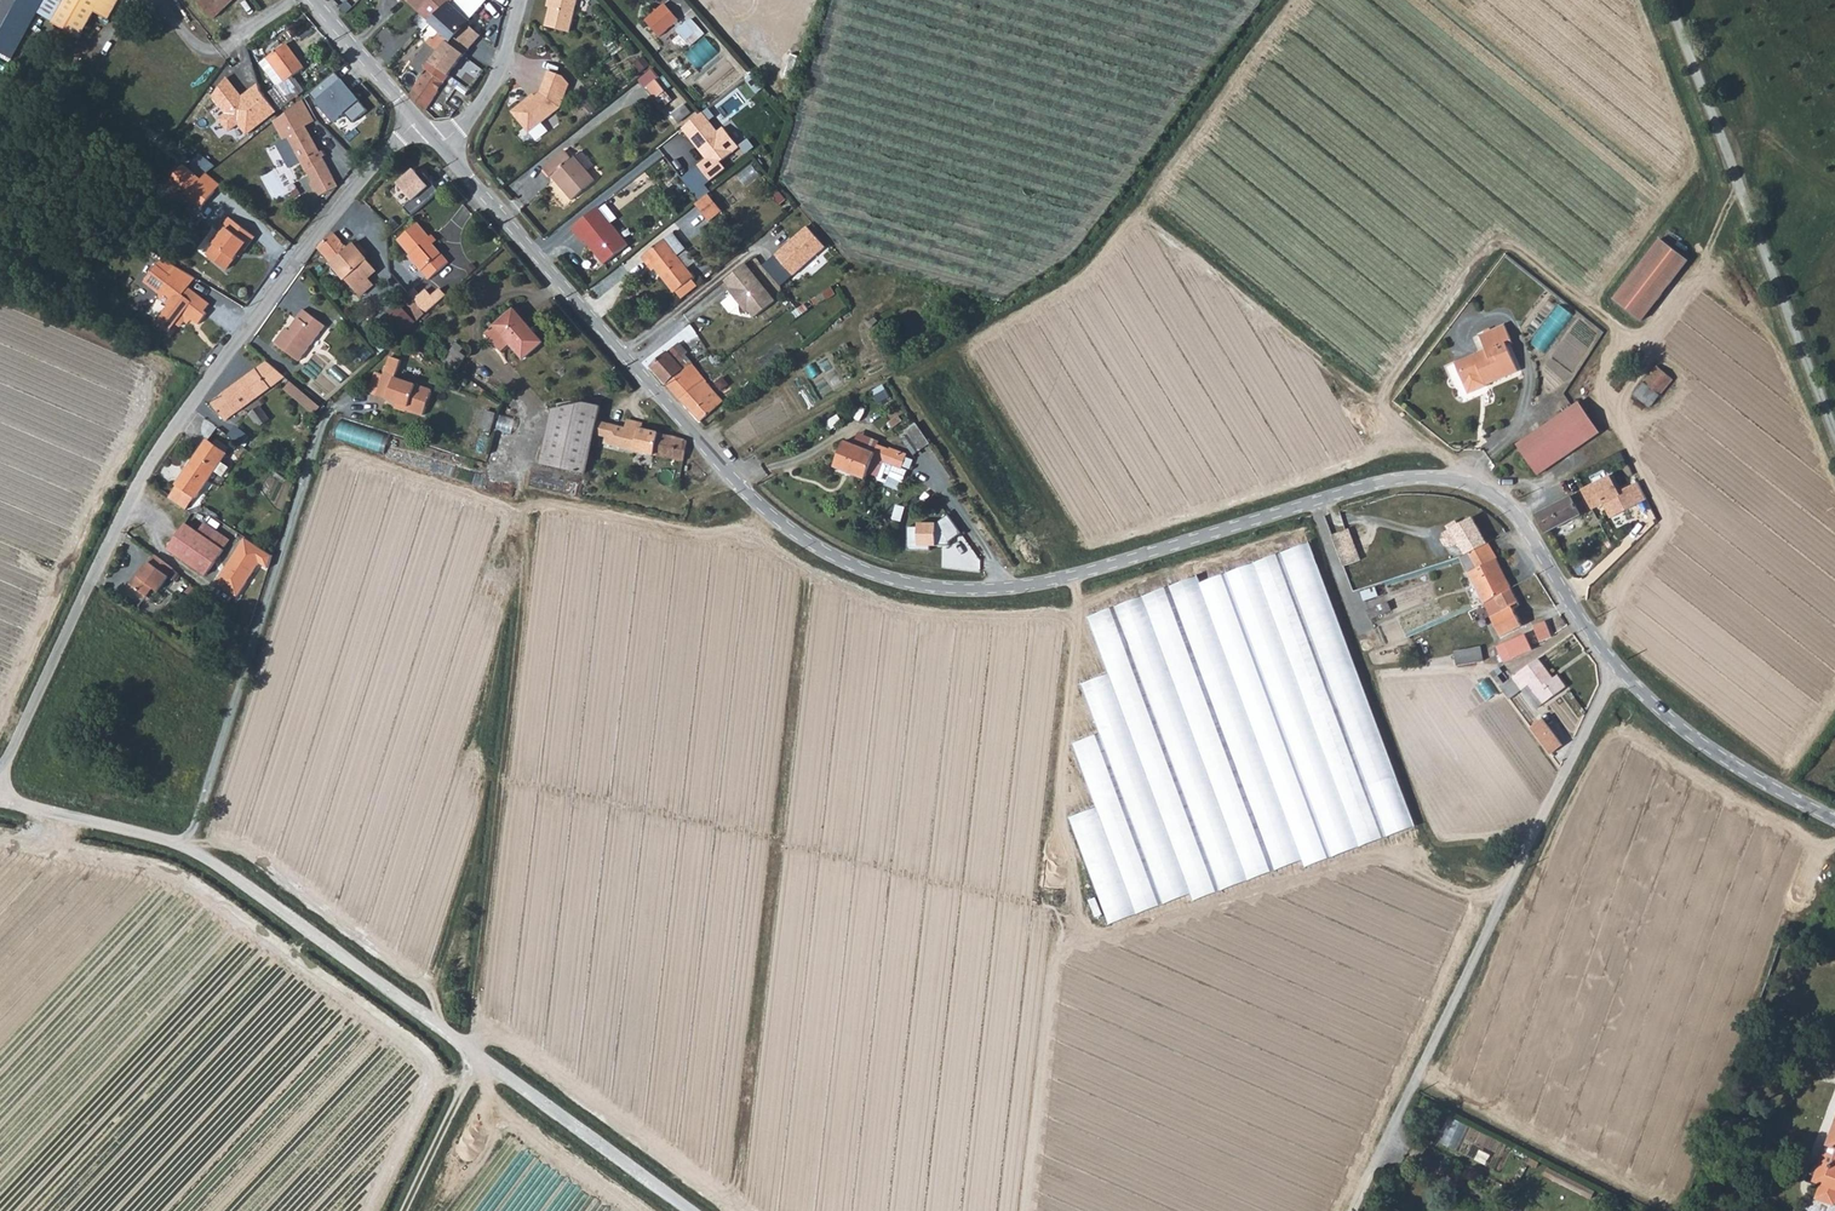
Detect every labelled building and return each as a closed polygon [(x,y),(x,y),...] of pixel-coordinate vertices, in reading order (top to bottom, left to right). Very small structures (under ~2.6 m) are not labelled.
[(56,23),(83,39),(98,12),(111,20),(123,0),(69,0),(56,23)] [(208,0),(202,0),(217,15),(217,11),(208,0)] [(217,11),(229,0),(208,0),(217,11)] [(418,11),(429,0),(408,0),(418,11)] [(418,11),(453,40),(466,24),(469,20),(450,2),(453,0),(429,0),(418,11)] [(496,1),(496,0),(479,0),(489,9),(496,1)] [(548,24),(572,29),(579,0),(554,0),(548,24)] [(679,13),(667,0),(660,0),(644,14),(660,30),(679,13)] [(469,20),(466,24),(480,34),(488,25),(474,14),(469,20)] [(690,48),(708,33),(694,17),(677,32),(690,48)] [(480,34),(466,24),(453,40),(451,44),(449,42),(423,73),(409,94),(426,109),(448,76),(464,54),(480,34)] [(411,62),(423,73),(449,42),(444,38),(428,41),(411,62)] [(293,72),(305,62),(285,39),(260,60),(279,83),(271,89),(284,104),(306,86),(293,72)] [(706,46),(715,57),(721,52),(712,41),(706,46)] [(468,92),(481,73),(483,68),(464,54),(448,76),(468,92)] [(638,64),(645,71),(652,64),(646,57),(638,64)] [(562,73),(548,68),(540,90),(531,97),(529,95),(512,109),(529,130),(561,104),(569,81),(562,73)] [(762,80),(753,70),(746,76),(754,87),(762,80)] [(312,94),(337,123),(348,114),(355,122),(370,109),(339,72),(312,94)] [(659,96),(670,87),(658,74),(648,82),(659,96)] [(321,195),(338,185),(305,123),(313,118),(301,97),(274,119),(298,162),(304,163),(321,195)] [(688,105),(675,114),(681,122),(694,112),(688,105)] [(707,113),(687,129),(708,155),(710,155),(713,158),(703,166),(715,181),(731,169),(726,162),(744,148),(728,128),(722,132),(707,113)] [(574,154),(566,146),(545,165),(552,173),(556,170),(565,180),(563,182),(574,196),(597,177),(589,168),(596,162),(584,146),(574,154)] [(165,180),(198,206),(212,189),(198,177),(179,162),(165,180)] [(417,167),(400,184),(415,199),(407,208),(415,217),(441,191),(417,167)] [(203,170),(198,177),(212,189),(218,182),(203,170)] [(705,196),(692,206),(699,215),(712,204),(705,196)] [(612,219),(619,213),(608,199),(601,205),(599,203),(573,224),(584,238),(589,233),(598,243),(599,249),(607,259),(630,240),(612,219)] [(718,213),(712,204),(699,215),(705,223),(718,213)] [(241,246),(252,232),(226,213),(215,229),(218,231),(204,251),(224,265),(240,245),(241,246)] [(448,259),(431,240),(427,235),(429,233),(418,219),(397,236),(411,251),(408,254),(428,276),(448,259)] [(775,252),(793,274),(826,246),(808,225),(775,252)] [(429,233),(427,235),(431,240),(436,237),(431,231),(429,233)] [(334,232),(319,246),(335,264),(332,267),(338,274),(344,274),(357,288),(369,276),(377,268),(365,255),(365,249),(359,242),(356,245),(352,240),(347,246),(334,232)] [(674,294),(678,291),(696,277),(680,256),(688,249),(676,233),(642,258),(653,273),(656,271),(674,294)] [(1636,317),(1682,256),(1653,234),(1607,294),(1636,317)] [(163,259),(158,265),(145,282),(163,296),(161,298),(170,306),(157,323),(169,332),(184,312),(199,323),(208,312),(205,308),(210,302),(189,286),(195,277),(163,259)] [(776,298),(746,261),(725,278),(731,286),(729,287),(746,308),(748,307),(754,315),(776,298)] [(375,283),(369,276),(357,288),(363,294),(375,283)] [(696,277),(678,291),(683,297),(700,283),(696,277)] [(425,287),(416,294),(427,308),(436,301),(425,287)] [(427,308),(416,294),(407,302),(419,316),(427,308)] [(1535,344),(1551,354),(1578,311),(1562,301),(1535,344)] [(516,308),(484,337),(501,355),(513,345),(525,359),(544,341),(516,308)] [(286,328),(275,343),(301,363),(328,328),(305,310),(290,330),(286,328)] [(1481,349),(1453,361),(1466,389),(1470,391),(1486,384),(1485,382),(1516,369),(1503,340),(1509,338),(1502,324),(1475,336),(1481,349)] [(652,345),(657,340),(651,333),(645,338),(652,345)] [(457,342),(447,362),(460,369),(470,348),(457,342)] [(686,367),(691,363),(674,344),(651,363),(666,379),(683,365),(686,367)] [(808,368),(829,396),(847,382),(826,354),(808,368)] [(423,415),(431,391),(395,379),(401,363),(390,359),(385,375),(378,395),(408,406),(407,410),(423,415)] [(666,379),(681,396),(707,375),(694,360),(691,363),(686,367),(683,365),(666,379)] [(1657,364),(1645,378),(1660,393),(1674,378),(1657,364)] [(213,400),(226,416),(271,383),(258,366),(213,400)] [(378,395),(385,375),(376,372),(370,393),(378,395)] [(711,378),(707,375),(681,396),(701,418),(724,400),(707,381),(711,378)] [(1650,405),(1660,393),(1645,378),(1634,391),(1650,405)] [(292,382),(286,391),(319,414),(325,405),(292,382)] [(596,419),(600,401),(587,399),(557,407),(544,458),(565,462),(577,414),(596,419)] [(1590,436),(1599,430),(1578,400),(1516,444),(1520,449),(1524,443),(1542,428),(1576,409),(1590,436)] [(1524,443),(1520,449),(1537,473),(1590,436),(1576,409),(1542,428),(1524,443)] [(495,430),(500,413),(489,410),(485,428),(495,430)] [(565,462),(585,468),(594,431),(596,419),(577,414),(565,462)] [(655,461),(657,451),(686,459),(689,441),(688,439),(643,427),(644,422),(625,416),(622,426),(596,419),(594,431),(610,435),(608,440),(628,446),(628,449),(645,454),(644,458),(655,461)] [(344,419),(338,435),(372,447),(378,431),(344,419)] [(934,439),(921,420),(910,426),(913,431),(906,435),(917,451),(934,439)] [(585,468),(600,472),(608,440),(610,435),(594,431),(585,468)] [(226,448),(206,435),(176,480),(177,481),(194,493),(195,493),(226,448)] [(881,441),(878,450),(846,438),(836,465),(868,477),(869,472),(878,476),(885,459),(894,463),(890,473),(905,479),(909,468),(903,466),(908,452),(881,441)] [(1608,475),(1581,489),(1591,508),(1601,502),(1610,517),(1637,502),(1627,484),(1616,489),(1608,475)] [(1627,484),(1637,502),(1645,497),(1636,479),(1627,484)] [(194,493),(177,481),(167,495),(185,507),(194,493)] [(1581,489),(1538,512),(1549,530),(1591,508),(1581,489)] [(1467,550),(1488,539),(1475,512),(1461,519),(1458,515),(1451,518),(1453,523),(1445,527),(1443,533),(1446,539),(1452,541),(1460,537),(1467,550)] [(201,531),(188,522),(170,547),(210,574),(228,548),(201,531)] [(208,522),(201,531),(228,548),(234,539),(208,522)] [(1346,524),(1329,530),(1341,561),(1358,555),(1346,524)] [(271,568),(278,555),(247,536),(219,584),(243,598),(263,564),(271,568)] [(1470,569),(1497,555),(1488,539),(1467,550),(1464,551),(1462,552),(1470,569)] [(1417,826),(1309,542),(1201,583),(1198,574),(1088,616),(1109,672),(1081,683),(1101,734),(1073,745),(1098,810),(1070,820),(1110,925),(1191,894),(1193,901),(1302,860),(1305,868),(1417,826)] [(174,565),(159,555),(143,575),(141,573),(135,582),(150,595),(157,587),(161,590),(173,575),(169,572),(174,565)] [(1485,600),(1513,585),(1497,555),(1470,569),(1485,600)] [(1515,607),(1522,603),(1513,585),(1485,600),(1503,636),(1524,625),(1515,607)] [(1392,604),(1370,609),(1373,617),(1394,612),(1392,604)] [(1552,631),(1545,619),(1536,624),(1542,636),(1552,631)] [(1386,645),(1404,636),(1396,621),(1379,630),(1386,645)] [(1524,629),(1497,643),(1505,658),(1533,644),(1524,629)] [(1459,663),(1486,661),(1485,648),(1458,650),(1459,663)] [(1554,676),(1538,655),(1511,673),(1520,685),(1526,681),(1541,700),(1564,684),(1556,674),(1554,676)] [(1517,687),(1520,685),(1511,673),(1500,680),(1509,693),(1517,687)] [(1526,681),(1520,685),(1517,687),(1533,707),(1541,700),(1526,681)] [(1562,743),(1542,717),(1530,727),(1549,752),(1562,743)] [(1818,1161),(1813,1159),(1809,1161),(1806,1167),(1808,1171),(1813,1173),(1812,1177),(1819,1180),(1814,1194),(1832,1201),(1834,1193),(1834,1116),(1818,1161)] [(1455,1117),(1443,1142),(1462,1151),(1473,1126),(1455,1117)]
